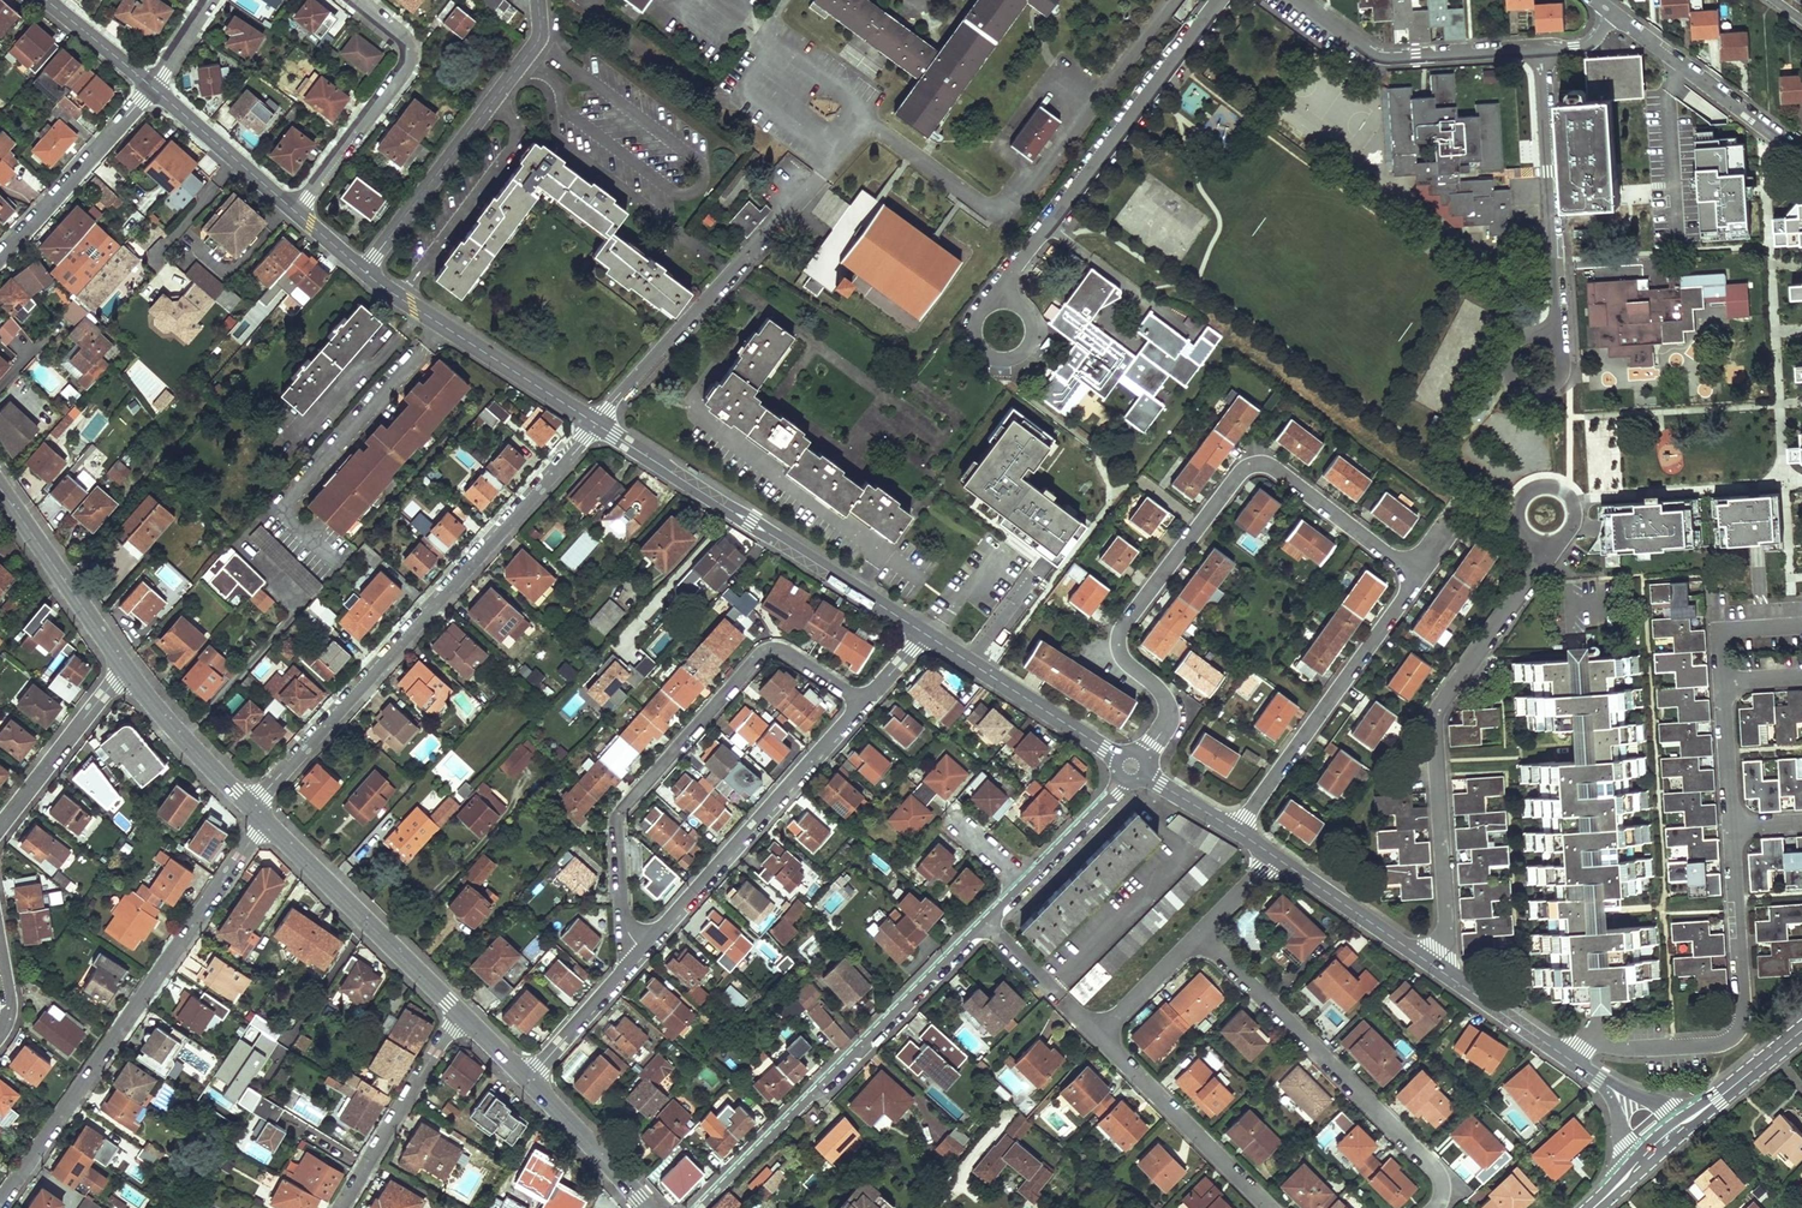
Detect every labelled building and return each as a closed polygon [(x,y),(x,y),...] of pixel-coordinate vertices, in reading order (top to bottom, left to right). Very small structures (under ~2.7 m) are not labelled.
[(2,0),(0,0),(0,41),(21,18),(2,0)] [(115,13),(128,21),(126,23),(135,29),(136,27),(144,31),(146,32),(148,32),(150,32),(151,31),(151,30),(153,27),(157,30),(171,7),(160,0),(140,0),(138,3),(133,0),(124,0),(115,13)] [(278,8),(282,0),(262,0),(278,8)] [(296,17),(321,36),(335,16),(313,0),(308,0),(296,17)] [(413,9),(420,0),(401,0),(413,9)] [(450,0),(435,17),(459,38),(474,20),(450,0)] [(501,0),(480,0),(479,1),(493,12),(501,0)] [(493,12),(499,17),(509,4),(504,0),(501,0),(493,12)] [(640,11),(648,0),(626,0),(640,11)] [(808,5),(824,17),(828,12),(918,78),(893,112),(929,138),(942,121),(936,117),(1022,0),(975,0),(937,51),(867,0),(812,0),(808,5)] [(1045,14),(1055,0),(1025,0),(1045,14)] [(1390,0),(1355,0),(1356,10),(1370,10),(1371,23),(1392,21),(1390,0)] [(1427,28),(1426,7),(1404,9),(1404,0),(1390,0),(1392,21),(1392,29),(1405,29),(1406,42),(1428,41),(1427,28)] [(1464,39),(1462,5),(1439,6),(1439,0),(1425,0),(1426,7),(1427,28),(1440,27),(1441,40),(1464,39)] [(1534,9),(1534,4),(1534,0),(1506,0),(1506,11),(1534,9)] [(1691,14),(1690,0),(1662,0),(1663,15),(1691,14)] [(1720,35),(1720,31),(1719,8),(1703,8),(1702,0),(1690,0),(1691,14),(1692,37),(1720,35)] [(1562,28),(1561,3),(1534,4),(1534,9),(1535,30),(1562,28)] [(509,4),(499,17),(507,22),(516,10),(509,4)] [(516,10),(507,22),(514,28),(523,15),(516,10)] [(235,16),(226,28),(232,33),(226,42),(247,58),(255,48),(265,55),(273,44),(235,16)] [(52,41),(33,24),(16,43),(23,50),(17,57),(34,73),(57,46),(52,42),(52,41)] [(1722,58),(1750,57),(1748,30),(1720,31),(1720,35),(1722,58)] [(357,33),(342,52),(367,72),(377,60),(371,55),(375,51),(364,43),(365,41),(357,33)] [(319,39),(311,49),(317,54),(325,45),(319,39)] [(23,50),(16,43),(9,51),(17,57),(23,50)] [(331,47),(322,57),(330,64),(339,53),(331,47)] [(86,71),(62,49),(36,78),(60,100),(66,93),(70,89),(86,71)] [(1563,102),(1569,208),(1619,205),(1616,169),(1613,169),(1608,100),(1641,98),(1639,55),(1587,59),(1589,100),(1563,102)] [(218,63),(197,66),(201,95),(221,92),(218,63)] [(95,75),(89,69),(86,71),(70,89),(96,112),(113,94),(112,88),(97,74),(95,75)] [(1454,73),(1432,75),(1433,97),(1412,98),(1412,86),(1389,87),(1394,174),(1416,173),(1417,183),(1427,183),(1428,194),(1439,193),(1440,204),(1451,203),(1451,213),(1462,213),(1463,224),(1489,223),(1490,234),(1513,233),(1510,188),(1495,189),(1494,179),(1461,181),(1460,160),(1481,158),(1482,169),(1502,168),(1498,104),(1477,105),(1478,116),(1457,117),(1454,73)] [(1780,77),(1782,105),(1801,104),(1801,76),(1780,77)] [(313,92),(307,100),(328,116),(330,116),(333,116),(335,114),(335,112),(335,111),(335,110),(335,108),(333,106),(343,94),(321,77),(311,90),(313,92)] [(246,90),(229,110),(242,122),(244,120),(258,132),(274,114),(246,90)] [(85,110),(66,93),(60,100),(57,103),(73,118),(76,120),(85,110)] [(219,93),(209,105),(215,110),(225,98),(219,93)] [(413,100),(395,124),(417,140),(435,116),(413,100)] [(1035,102),(1005,143),(1029,161),(1060,120),(1035,102)] [(73,118),(57,103),(50,111),(60,119),(48,132),(45,130),(40,135),(42,138),(32,150),(49,167),(77,136),(66,126),(73,118)] [(295,105),(284,120),(289,124),(300,110),(295,105)] [(37,125),(29,118),(23,124),(31,132),(37,125)] [(395,124),(378,147),(400,163),(417,140),(395,124)] [(145,125),(117,157),(131,169),(147,152),(152,157),(165,143),(145,125)] [(290,128),(270,155),(291,171),(312,144),(290,128)] [(1,180),(12,169),(10,167),(18,159),(15,156),(16,155),(11,149),(16,142),(3,129),(0,132),(0,179),(1,180)] [(1714,131),(1696,132),(1699,174),(1691,174),(1692,192),(1700,191),(1703,241),(1751,238),(1748,196),(1755,196),(1754,175),(1747,176),(1744,143),(1737,144),(1737,137),(1714,139),(1714,131)] [(522,161),(511,175),(537,195),(546,183),(559,194),(577,172),(556,155),(557,153),(550,147),(548,150),(535,140),(520,159),(522,161)] [(422,147),(415,157),(421,161),(427,151),(422,147)] [(155,159),(133,184),(143,193),(157,177),(151,172),(160,163),(155,159)] [(23,166),(16,173),(33,188),(40,181),(23,166)] [(577,172),(559,194),(610,232),(611,230),(627,210),(606,194),(608,191),(600,185),(598,188),(577,172)] [(467,233),(493,253),(537,195),(511,175),(489,204),(487,202),(481,209),(484,211),(467,233)] [(356,176),(340,197),(369,219),(385,198),(356,176)] [(97,178),(90,186),(98,194),(98,197),(108,206),(113,201),(117,197),(97,178)] [(849,205),(828,189),(811,213),(832,228),(802,270),(809,274),(801,284),(815,294),(822,284),(831,291),(836,284),(844,289),(849,282),(857,271),(920,317),(960,263),(930,242),(880,206),(881,205),(877,202),(860,189),(849,205)] [(234,256),(262,222),(262,218),(235,195),(230,195),(202,228),(209,234),(204,240),(222,256),(227,250),(234,256)] [(2,221),(16,206),(8,199),(5,201),(0,196),(0,220),(2,221)] [(748,202),(731,222),(747,235),(770,208),(763,203),(757,210),(748,202)] [(1775,218),(1777,244),(1801,243),(1801,203),(1801,204),(1789,217),(1775,218)] [(76,206),(58,226),(76,243),(94,223),(85,215),(76,206)] [(102,214),(93,206),(85,215),(94,223),(102,214)] [(705,215),(701,224),(711,230),(716,220),(705,215)] [(58,263),(50,272),(75,295),(119,247),(94,223),(76,243),(58,263)] [(58,226),(40,246),(58,263),(76,243),(58,226)] [(200,238),(204,240),(209,234),(202,228),(200,230),(200,238)] [(648,258),(611,230),(610,232),(594,253),(608,264),(607,266),(618,274),(616,277),(629,286),(630,285),(658,306),(660,303),(674,313),(691,291),(656,264),(658,262),(650,255),(648,258)] [(448,288),(459,296),(493,253),(467,233),(457,246),(455,245),(449,252),(451,254),(434,277),(448,288)] [(282,237),(252,270),(270,286),(271,285),(300,252),(282,237)] [(722,241),(717,248),(731,256),(735,249),(722,241)] [(77,296),(92,311),(125,274),(136,262),(138,259),(123,245),(77,296)] [(227,250),(222,256),(225,259),(232,258),(234,256),(227,250)] [(300,252),(271,285),(279,293),(285,287),(281,284),(289,275),(298,283),(315,263),(317,260),(306,250),(304,253),(301,250),(300,252)] [(34,260),(11,279),(29,297),(41,287),(43,289),(52,283),(34,260)] [(140,265),(136,262),(125,274),(132,280),(140,271),(140,265)] [(214,299),(225,287),(195,262),(184,274),(194,282),(182,295),(179,299),(171,300),(167,296),(163,293),(150,309),(157,316),(155,318),(156,324),(164,330),(172,328),(177,322),(183,327),(190,318),(195,322),(215,300),(214,299)] [(315,263),(298,283),(311,294),(328,275),(315,263)] [(1115,285),(1090,267),(1048,324),(1068,339),(1074,343),(1036,395),(1059,412),(1081,382),(1104,399),(1118,380),(1139,395),(1122,418),(1143,433),(1163,406),(1152,397),(1168,375),(1184,387),(1221,337),(1207,326),(1185,355),(1180,351),(1188,341),(1149,312),(1135,330),(1148,339),(1135,356),(1088,321),(1099,307),(1119,296),(1119,294),(1120,293),(1120,292),(1120,290),(1118,288),(1116,288),(1115,285)] [(1640,280),(1595,283),(1597,306),(1607,305),(1609,326),(1599,326),(1600,349),(1610,348),(1611,359),(1632,358),(1633,368),(1656,366),(1654,345),(1687,342),(1686,332),(1697,331),(1695,310),(1707,309),(1706,303),(1728,302),(1729,319),(1752,317),(1750,284),(1728,286),(1727,275),(1672,278),(1672,289),(1640,291),(1640,280)] [(0,288),(0,303),(11,314),(21,323),(31,314),(29,311),(37,303),(30,297),(29,297),(11,279),(10,278),(0,288)] [(1793,284),(1794,297),(1801,297),(1801,283),(1793,284)] [(57,285),(54,288),(68,306),(70,303),(57,285)] [(225,287),(214,299),(215,300),(230,312),(240,300),(225,286),(225,287)] [(288,294),(280,303),(287,309),(295,299),(288,294)] [(88,312),(74,299),(70,303),(68,306),(61,312),(76,325),(84,317),(85,317),(88,312)] [(298,374),(281,394),(302,412),(380,318),(359,301),(342,322),(339,320),(331,329),(334,331),(306,364),(304,362),(296,372),(298,374)] [(0,327),(0,341),(6,346),(22,328),(10,315),(0,327)] [(793,333),(768,315),(752,336),(750,334),(744,342),(746,344),(730,366),(755,384),(793,333)] [(97,360),(103,353),(113,345),(100,333),(101,332),(85,317),(84,317),(76,325),(69,334),(81,345),(72,356),(72,358),(72,359),(73,360),(73,361),(85,371),(79,377),(89,386),(104,370),(99,366),(101,364),(97,360)] [(195,322),(190,318),(183,327),(188,332),(196,323),(195,322)] [(183,327),(177,322),(172,328),(178,333),(183,327)] [(322,487),(306,506),(334,531),(351,513),(353,515),(377,489),(389,476),(387,474),(384,471),(411,440),(415,443),(417,445),(429,432),(427,430),(423,426),(464,381),(438,359),(430,367),(435,372),(430,377),(425,373),(402,398),(408,403),(384,429),(379,425),(363,441),(368,445),(362,451),(356,457),(359,460),(343,477),(337,471),(322,487)] [(751,389),(755,384),(730,366),(720,380),(717,378),(703,397),(715,406),(713,409),(722,416),(724,413),(745,428),(763,403),(757,398),(759,395),(751,389)] [(464,381),(423,426),(427,430),(467,385),(464,381)] [(70,397),(77,388),(68,382),(62,391),(70,397)] [(174,396),(167,390),(159,398),(166,405),(174,396)] [(1237,393),(1170,484),(1189,499),(1257,408),(1237,393)] [(135,398),(126,407),(133,416),(141,407),(135,398)] [(166,405),(159,398),(155,404),(162,410),(166,405)] [(492,399),(485,407),(499,420),(502,423),(509,414),(492,399)] [(763,403),(745,428),(789,461),(803,442),(807,436),(793,426),(796,422),(788,416),(785,419),(763,403)] [(6,404),(0,410),(0,434),(2,436),(0,438),(0,441),(13,457),(34,433),(19,419),(21,418),(6,404)] [(75,405),(50,432),(56,437),(70,422),(76,427),(86,415),(75,405)] [(485,407),(469,424),(473,428),(482,418),(492,427),(499,420),(485,407)] [(1016,410),(1011,407),(1005,415),(999,423),(993,431),(987,439),(991,442),(984,451),(976,462),(971,458),(957,475),(962,479),(960,483),(965,487),(988,503),(984,508),(993,515),(997,510),(1003,515),(998,521),(1007,528),(1031,546),(1042,555),(1048,559),(1055,565),(1059,560),(1085,525),(1072,515),(1076,511),(1065,503),(1062,508),(1049,498),(1053,493),(1042,486),(1039,491),(1023,479),(1030,469),(1044,450),(1049,454),(1057,444),(1052,440),(1053,438),(1016,410)] [(537,408),(520,425),(526,430),(525,431),(540,444),(553,430),(559,436),(563,432),(560,422),(562,420),(546,409),(543,412),(537,408)] [(36,432),(21,418),(19,419),(34,433),(36,432)] [(1322,444),(1289,418),(1273,439),(1306,464),(1322,444)] [(43,442),(26,461),(48,480),(65,461),(45,443),(49,439),(46,436),(42,441),(43,442)] [(411,440),(384,471),(387,474),(415,443),(411,440)] [(825,459),(803,442),(789,461),(784,467),(842,510),(847,504),(861,486),(833,465),(835,463),(827,457),(825,459)] [(68,473),(50,493),(68,510),(87,489),(71,475),(96,447),(92,443),(67,471),(68,473)] [(507,445),(485,469),(503,484),(510,476),(509,474),(522,458),(507,445)] [(1789,448),(1790,461),(1801,461),(1801,446),(1789,448)] [(358,447),(337,471),(343,477),(359,460),(356,457),(362,451),(358,447)] [(110,453),(102,464),(108,470),(118,460),(110,453)] [(1354,499),(1369,480),(1336,455),(1321,474),(1354,499)] [(108,470),(107,471),(121,483),(132,471),(119,459),(118,460),(108,470)] [(87,484),(98,479),(90,464),(80,470),(87,484)] [(600,464),(569,497),(586,512),(597,500),(604,506),(623,486),(600,464)] [(334,468),(319,484),(322,487),(337,471),(334,468)] [(485,469),(464,493),(479,507),(493,491),(495,493),(503,484),(485,469)] [(861,486),(847,504),(891,537),(910,512),(889,496),(891,493),(882,486),(879,489),(865,479),(861,486)] [(97,483),(71,511),(79,518),(85,511),(97,522),(115,501),(97,486),(99,484),(97,483)] [(623,486),(604,506),(610,511),(611,527),(619,534),(634,533),(658,507),(658,501),(641,486),(639,488),(636,488),(634,486),(629,492),(623,486)] [(1258,488),(1234,520),(1254,536),(1278,503),(1258,488)] [(377,489),(353,515),(354,516),(357,518),(381,492),(377,489)] [(1416,516),(1383,491),(1369,510),(1401,535),(1416,516)] [(148,492),(111,534),(120,542),(125,536),(142,551),(174,514),(148,492)] [(1651,554),(1650,547),(1703,544),(1702,528),(1696,528),(1695,514),(1701,513),(1700,496),(1663,498),(1662,492),(1650,493),(1650,499),(1602,502),(1603,517),(1602,525),(1602,527),(1599,534),(1588,550),(1638,548),(1638,555),(1651,554)] [(1718,543),(1763,540),(1764,550),(1784,549),(1780,492),(1715,496),(1716,513),(1722,513),(1723,525),(1717,525),(1718,543)] [(1145,495),(1127,520),(1147,535),(1157,520),(1164,525),(1171,514),(1145,495)] [(569,497),(564,504),(581,518),(586,512),(569,497)] [(409,517),(420,510),(414,500),(403,507),(409,517)] [(434,526),(446,513),(441,509),(429,523),(434,526)] [(85,511),(79,518),(91,529),(97,522),(85,511)] [(462,527),(447,512),(446,513),(434,526),(429,523),(419,514),(411,523),(425,536),(443,552),(450,544),(448,542),(462,527)] [(351,513),(334,531),(337,534),(354,516),(353,515),(351,513)] [(59,514),(49,525),(54,531),(64,519),(59,514)] [(649,547),(645,552),(665,570),(694,538),(677,523),(676,525),(669,518),(645,544),(649,547)] [(1300,519),(1285,539),(1318,564),(1333,544),(1300,519)] [(216,520),(211,525),(215,529),(214,531),(225,542),(232,534),(216,520)] [(258,526),(247,538),(313,599),(315,597),(324,587),(258,526)] [(1116,534),(1098,559),(1118,573),(1136,549),(1116,534)] [(142,551),(125,536),(120,542),(137,557),(142,551)] [(425,536),(403,560),(419,574),(433,559),(435,560),(443,552),(425,536)] [(721,537),(689,571),(712,592),(744,558),(721,537)] [(1498,553),(1477,538),(1411,629),(1432,644),(1498,553)] [(382,559),(364,542),(360,547),(357,550),(375,567),(382,559)] [(1213,546),(1195,571),(1214,585),(1232,561),(1213,546)] [(511,570),(504,571),(504,576),(530,600),(542,587),(549,586),(555,580),(522,549),(511,561),(511,570)] [(224,562),(217,557),(209,566),(215,573),(209,580),(218,588),(217,589),(220,592),(221,591),(225,595),(239,581),(253,594),(265,580),(234,551),(224,562)] [(1619,553),(1608,554),(1609,566),(1620,565),(1619,553)] [(13,573),(0,563),(0,589),(13,573)] [(1386,584),(1365,569),(1293,666),(1309,678),(1315,670),(1319,674),(1386,584)] [(400,590),(380,571),(368,584),(362,578),(354,588),(360,593),(358,595),(362,598),(373,608),(378,603),(382,607),(389,598),(391,600),(400,590)] [(1195,571),(1177,595),(1196,609),(1214,585),(1195,571)] [(1086,573),(1066,600),(1086,615),(1106,588),(1086,573)] [(774,612),(779,605),(773,601),(781,589),(788,593),(793,585),(780,577),(763,605),(774,612)] [(142,579),(118,605),(126,612),(129,609),(145,624),(166,601),(142,579)] [(1670,598),(1672,619),(1692,617),(1704,617),(1703,593),(1690,594),(1689,582),(1651,584),(1652,599),(1670,598)] [(542,587),(530,600),(534,604),(549,586),(542,587)] [(266,594),(259,587),(249,598),(256,604),(266,594)] [(520,615),(490,587),(467,612),(498,640),(506,631),(514,638),(527,624),(519,616),(520,615)] [(729,588),(722,595),(746,617),(753,609),(741,598),(729,588)] [(781,589),(773,601),(779,605),(774,612),(774,613),(783,619),(792,625),(802,631),(815,611),(803,603),(794,598),(788,593),(781,589)] [(794,598),(803,603),(808,595),(799,590),(794,598)] [(747,592),(741,598),(753,609),(759,602),(747,592)] [(373,608),(362,598),(360,600),(352,593),(342,605),(349,612),(340,621),(357,637),(365,628),(364,627),(373,617),(369,613),(373,608)] [(1177,595),(1159,619),(1178,634),(1196,609),(1177,595)] [(313,600),(308,605),(331,625),(338,618),(315,597),(313,599),(313,600)] [(0,604),(0,614),(4,617),(14,605),(5,598),(0,604)] [(42,599),(32,611),(38,616),(48,604),(42,599)] [(609,600),(589,621),(604,635),(624,614),(609,600)] [(815,611),(802,631),(817,641),(830,620),(834,614),(819,604),(815,611)] [(308,605),(301,613),(326,635),(333,627),(331,625),(308,605)] [(273,607),(268,613),(274,618),(279,612),(273,607)] [(834,614),(830,620),(838,626),(845,616),(837,610),(834,614)] [(730,612),(703,642),(722,658),(743,634),(736,627),(741,622),(730,612)] [(162,638),(160,641),(171,652),(170,653),(181,663),(205,635),(182,614),(161,637),(162,638)] [(63,629),(45,615),(33,631),(57,650),(66,638),(60,634),(63,629)] [(1673,633),(1674,654),(1694,653),(1706,652),(1705,628),(1692,629),(1692,617),(1672,619),(1653,620),(1654,634),(1673,633)] [(792,625),(783,619),(779,625),(788,631),(792,625)] [(1159,619),(1140,644),(1160,658),(1178,634),(1159,619)] [(830,620),(817,641),(834,651),(846,631),(838,626),(830,620)] [(438,639),(431,646),(460,673),(469,664),(473,667),(486,653),(453,622),(445,630),(447,632),(439,641),(438,639)] [(853,635),(864,642),(868,635),(857,628),(853,635)] [(846,631),(834,651),(840,655),(846,659),(851,662),(849,666),(858,671),(873,648),(864,642),(853,635),(846,631)] [(326,635),(313,649),(320,655),(333,642),(326,635)] [(64,662),(71,650),(75,645),(66,638),(57,650),(54,654),(64,662)] [(1135,700),(1038,638),(1022,664),(1118,726),(1135,700)] [(320,655),(318,658),(333,671),(348,654),(334,640),(333,642),(320,655)] [(703,642),(682,666),(704,685),(710,678),(707,675),(722,658),(703,642)] [(283,643),(279,648),(289,657),(293,652),(283,643)] [(211,645),(183,676),(206,697),(223,678),(213,669),(224,657),(211,645)] [(320,655),(313,649),(302,661),(324,681),(333,671),(318,658),(320,655)] [(64,662),(54,675),(71,689),(90,664),(71,650),(64,662)] [(1222,674),(1189,650),(1174,670),(1208,694),(1222,674)] [(1430,666),(1409,651),(1386,685),(1407,700),(1430,666)] [(1675,670),(1677,688),(1696,687),(1708,686),(1707,664),(1695,665),(1694,653),(1674,654),(1656,655),(1657,671),(1675,670)] [(619,660),(612,654),(595,672),(600,677),(587,691),(601,704),(607,696),(618,706),(628,696),(617,686),(624,678),(635,688),(643,679),(628,665),(624,670),(616,663),(619,660)] [(1553,981),(1554,1001),(1638,996),(1637,975),(1658,974),(1657,960),(1636,961),(1635,941),(1656,940),(1655,927),(1584,931),(1582,896),(1598,895),(1599,907),(1613,906),(1612,894),(1632,893),(1631,874),(1652,872),(1651,858),(1630,859),(1629,840),(1650,839),(1649,825),(1628,826),(1627,806),(1648,805),(1647,790),(1626,791),(1625,772),(1646,771),(1645,756),(1624,757),(1623,739),(1644,737),(1643,723),(1622,724),(1621,704),(1642,703),(1641,689),(1620,690),(1619,671),(1640,670),(1639,655),(1512,662),(1512,675),(1533,674),(1535,694),(1514,695),(1515,710),(1536,708),(1537,729),(1588,726),(1590,760),(1518,764),(1519,779),(1540,778),(1541,797),(1520,798),(1521,813),(1542,812),(1543,831),(1523,832),(1523,847),(1544,845),(1546,865),(1525,866),(1525,880),(1547,879),(1548,899),(1527,900),(1528,915),(1549,914),(1550,933),(1529,934),(1530,948),(1551,947),(1552,966),(1531,967),(1532,982),(1553,981)] [(230,660),(221,670),(230,677),(238,668),(230,660)] [(411,676),(401,686),(428,712),(442,698),(451,688),(420,660),(408,673),(411,676)] [(569,681),(578,670),(565,660),(556,670),(569,681)] [(525,662),(519,670),(537,683),(543,674),(525,662)] [(294,679),(280,694),(283,697),(298,711),(312,696),(316,700),(322,693),(292,666),(286,672),(294,679)] [(670,667),(660,678),(666,683),(661,689),(680,705),(694,689),(697,692),(704,685),(682,666),(676,672),(670,667)] [(960,706),(938,685),(933,681),(938,676),(928,667),(924,672),(909,687),(913,691),(909,694),(938,720),(947,728),(964,709),(960,706)] [(248,672),(237,684),(244,691),(255,678),(248,672)] [(278,674),(275,672),(263,686),(265,688),(278,674)] [(280,694),(294,679),(286,672),(281,678),(278,674),(265,688),(279,701),(283,697),(280,694)] [(782,711),(798,692),(791,686),(795,681),(786,673),(782,678),(776,672),(759,691),(782,711)] [(1247,673),(1236,694),(1249,700),(1260,680),(1247,673)] [(938,676),(933,681),(938,685),(942,680),(938,676)] [(32,682),(17,702),(44,724),(59,704),(32,682)] [(1679,723),(1699,722),(1711,721),(1709,698),(1697,699),(1696,687),(1677,688),(1658,689),(1659,704),(1678,703),(1679,723)] [(798,692),(782,711),(805,731),(825,709),(819,703),(822,699),(809,688),(802,696),(798,692)] [(661,689),(641,712),(662,731),(667,725),(665,722),(680,705),(661,689)] [(1297,704),(1277,690),(1253,724),(1273,738),(1297,704)] [(1776,724),(1778,743),(1796,742),(1795,723),(1801,722),(1801,690),(1786,691),(1787,703),(1775,704),(1776,724)] [(235,709),(244,698),(236,691),(227,702),(235,709)] [(1739,706),(1742,745),(1768,743),(1767,724),(1776,724),(1775,704),(1774,692),(1753,693),(1753,705),(1739,706)] [(442,698),(428,712),(431,714),(444,700),(442,698)] [(1396,714),(1375,699),(1351,733),(1372,747),(1396,714)] [(248,700),(233,717),(245,728),(248,725),(260,712),(248,700)] [(379,721),(372,728),(397,751),(403,743),(401,741),(416,725),(390,701),(381,711),(385,715),(379,721)] [(981,704),(969,717),(994,742),(999,736),(1004,742),(1011,735),(1006,730),(1010,725),(999,715),(993,709),(990,712),(981,704)] [(745,705),(728,724),(751,745),(768,726),(745,705)] [(891,716),(882,727),(906,747),(923,728),(907,713),(905,715),(893,705),(887,713),(891,716)] [(1448,723),(1449,746),(1482,744),(1481,729),(1501,728),(1500,709),(1459,711),(1460,723),(1448,723)] [(260,712),(248,725),(255,731),(251,734),(266,747),(282,730),(261,710),(260,712)] [(381,711),(375,718),(379,721),(385,715),(381,711)] [(776,711),(771,717),(774,720),(779,713),(776,711)] [(629,725),(620,736),(637,752),(652,736),(655,739),(662,731),(641,712),(634,719),(629,725)] [(779,713),(774,720),(781,726),(786,720),(779,713)] [(628,714),(623,720),(629,725),(634,719),(628,714)] [(0,731),(0,743),(18,757),(34,738),(10,719),(0,731)] [(123,721),(99,742),(108,753),(106,755),(108,759),(111,756),(116,762),(120,759),(142,740),(126,721),(123,721)] [(1681,743),(1681,758),(1701,757),(1713,756),(1711,733),(1700,734),(1699,722),(1679,723),(1660,725),(1661,744),(1681,743)] [(416,725),(401,741),(403,743),(419,727),(416,725)] [(768,726),(751,745),(768,760),(774,753),(781,759),(791,747),(768,726)] [(1238,754),(1203,730),(1189,751),(1225,774),(1238,754)] [(1017,731),(1007,743),(1033,766),(1035,763),(1040,767),(1049,758),(1044,754),(1048,749),(1037,739),(1034,743),(1026,736),(1025,737),(1017,731)] [(706,753),(701,759),(712,770),(722,778),(738,760),(725,748),(729,743),(720,734),(704,752),(706,753)] [(620,736),(599,759),(620,778),(626,771),(623,768),(637,752),(620,736)] [(142,740),(120,759),(138,782),(160,762),(142,740)] [(522,743),(503,764),(514,775),(539,748),(534,744),(532,747),(529,744),(526,747),(522,743)] [(854,751),(848,758),(859,768),(858,770),(873,783),(890,765),(866,744),(857,754),(854,751)] [(1258,756),(1246,748),(1241,756),(1253,764),(1258,756)] [(1360,763),(1340,748),(1315,783),(1336,797),(1360,763)] [(946,756),(917,788),(931,800),(938,793),(939,794),(943,789),(947,792),(954,784),(957,785),(966,775),(946,756)] [(1684,793),(1704,792),(1715,791),(1714,768),(1702,769),(1701,757),(1681,758),(1662,759),(1663,774),(1683,773),(1684,793)] [(78,766),(71,774),(104,805),(116,791),(90,759),(81,768),(78,766)] [(587,772),(578,782),(596,798),(610,783),(613,786),(620,778),(599,759),(595,764),(587,772)] [(589,759),(582,767),(587,772),(595,764),(589,759)] [(1780,778),(1781,798),(1794,797),(1795,810),(1801,810),(1801,759),(1778,760),(1780,778)] [(743,788),(750,794),(762,780),(738,760),(722,778),(733,788),(739,793),(743,788)] [(1762,761),(1744,763),(1746,801),(1759,800),(1760,813),(1782,811),(1781,798),(1780,778),(1763,779),(1762,761)] [(1043,788),(1044,789),(1057,801),(1058,802),(1064,795),(1066,797),(1083,779),(1066,763),(1043,788)] [(305,781),(299,789),(318,805),(337,783),(315,764),(302,778),(305,781)] [(722,778),(712,770),(704,778),(707,781),(714,787),(722,778)] [(837,770),(817,792),(845,817),(864,795),(837,770)] [(374,771),(349,798),(359,807),(353,814),(363,823),(394,789),(374,771)] [(686,773),(674,786),(680,791),(675,797),(692,812),(709,793),(702,787),(686,773)] [(1201,777),(1196,788),(1210,795),(1216,784),(1201,777)] [(473,796),(457,813),(479,834),(500,812),(483,796),(490,790),(492,787),(483,778),(470,793),(473,796)] [(722,778),(714,787),(720,792),(726,797),(733,788),(722,778)] [(1453,815),(1467,814),(1487,813),(1486,798),(1505,797),(1504,778),(1464,780),(1465,792),(1452,793),(1453,815)] [(175,781),(153,809),(174,825),(195,797),(175,781)] [(714,787),(707,781),(702,787),(709,793),(714,787)] [(1012,803),(987,781),(971,798),(997,820),(1012,803)] [(578,782),(557,806),(579,825),(585,818),(582,814),(596,798),(578,782)] [(939,794),(944,799),(957,785),(954,784),(947,792),(943,789),(939,794)] [(750,794),(743,788),(739,793),(745,799),(750,794)] [(917,788),(888,820),(908,839),(919,828),(917,826),(924,818),(920,814),(926,808),(924,807),(931,800),(917,788)] [(1057,801),(1044,789),(1020,815),(1036,830),(1047,819),(1048,820),(1055,813),(1050,809),(1057,801)] [(61,790),(47,809),(75,831),(84,820),(81,817),(87,811),(61,790)] [(506,805),(490,790),(483,796),(500,812),(506,805)] [(715,798),(722,805),(728,798),(726,797),(720,792),(715,798)] [(1685,812),(1686,828),(1706,827),(1717,826),(1716,803),(1704,804),(1704,792),(1684,793),(1664,795),(1665,813),(1685,812)] [(709,793),(692,812),(708,826),(713,821),(720,827),(732,813),(722,805),(715,798),(709,793)] [(1411,794),(1373,797),(1374,815),(1391,814),(1392,830),(1413,829),(1426,828),(1425,806),(1411,807),(1411,794)] [(1323,821),(1289,797),(1274,818),(1309,842),(1323,821)] [(349,798),(343,805),(353,814),(359,807),(349,798)] [(414,806),(388,835),(410,855),(436,826),(414,806)] [(655,807),(644,819),(651,825),(646,831),(662,845),(678,828),(655,807)] [(919,828),(932,814),(926,808),(920,814),(924,818),(917,826),(919,828)] [(210,809),(186,844),(207,858),(222,837),(221,836),(226,828),(215,821),(219,815),(210,809)] [(90,813),(87,811),(81,817),(84,820),(90,813)] [(793,819),(786,826),(797,837),(796,838),(812,852),(830,833),(806,812),(796,822),(793,819)] [(1134,812),(1020,928),(1043,951),(1158,835),(1134,812)] [(1455,850),(1469,849),(1489,848),(1488,836),(1507,835),(1506,812),(1487,813),(1467,814),(1467,826),(1454,826),(1455,850)] [(1178,815),(1167,827),(1205,853),(1069,990),(1083,1005),(1237,851),(1178,815)] [(691,859),(700,848),(694,842),(700,836),(683,821),(678,828),(662,845),(677,858),(686,866),(692,859),(691,859)] [(35,823),(19,842),(37,856),(40,852),(48,858),(58,845),(50,838),(52,837),(35,823)] [(1689,863),(1708,861),(1720,861),(1718,837),(1707,838),(1706,827),(1686,828),(1666,829),(1668,848),(1688,846),(1689,863)] [(1413,829),(1392,830),(1375,832),(1377,850),(1394,849),(1395,865),(1415,864),(1429,863),(1427,840),(1413,841),(1413,829)] [(388,835),(383,841),(404,860),(410,855),(388,835)] [(1785,851),(1786,872),(1787,889),(1801,889),(1801,837),(1795,837),(1796,850),(1785,851)] [(1750,853),(1752,892),(1777,890),(1776,872),(1786,872),(1785,851),(1784,838),(1761,839),(1761,852),(1750,853)] [(670,882),(676,874),(669,867),(654,854),(640,841),(642,872),(649,879),(662,890),(670,882)] [(769,853),(760,862),(783,884),(784,883),(791,889),(806,872),(800,867),(801,866),(785,850),(783,852),(773,842),(765,849),(769,853)] [(662,845),(654,854),(669,867),(677,858),(662,845)] [(925,889),(932,895),(953,870),(947,865),(953,858),(938,845),(917,869),(931,882),(925,889)] [(190,869),(159,847),(153,856),(163,863),(147,885),(140,880),(134,890),(147,900),(154,890),(157,893),(168,901),(190,869)] [(1491,884),(1490,869),(1509,868),(1508,847),(1489,848),(1469,849),(1469,862),(1456,862),(1457,885),(1471,885),(1491,884)] [(566,851),(548,872),(553,877),(556,874),(571,889),(573,887),(584,898),(590,891),(587,888),(597,876),(574,857),(573,857),(566,851)] [(467,884),(450,904),(473,924),(496,897),(486,889),(481,896),(473,889),(494,865),(483,855),(462,880),(467,884)] [(1691,897),(1722,895),(1720,872),(1709,873),(1708,861),(1689,863),(1669,864),(1670,883),(1690,882),(1691,897)] [(260,864),(217,929),(233,939),(238,943),(249,926),(275,889),(278,892),(285,881),(267,865),(260,864)] [(1415,864),(1395,865),(1378,866),(1379,885),(1396,883),(1397,899),(1431,897),(1429,873),(1415,874),(1415,864)] [(953,870),(932,895),(939,901),(949,888),(964,901),(981,882),(964,868),(958,874),(953,870)] [(55,869),(50,876),(64,887),(70,880),(55,869)] [(814,903),(831,920),(861,889),(843,872),(814,903)] [(16,885),(14,885),(17,908),(18,908),(44,905),(48,904),(46,890),(37,891),(36,882),(34,882),(33,873),(14,875),(16,885)] [(658,895),(662,890),(649,879),(643,886),(656,897),(658,895)] [(732,888),(725,894),(736,904),(735,905),(752,920),(769,901),(745,880),(735,891),(732,888)] [(1473,919),(1493,918),(1492,902),(1511,901),(1510,883),(1491,884),(1471,885),(1471,897),(1458,897),(1460,919),(1473,919)] [(130,888),(112,911),(116,914),(134,890),(130,888)] [(50,903),(62,901),(60,889),(48,891),(50,903)] [(116,914),(105,928),(126,943),(134,931),(143,918),(149,922),(154,915),(150,912),(155,905),(151,902),(147,900),(134,890),(116,914)] [(157,893),(154,890),(147,900),(151,902),(157,893)] [(907,895),(897,907),(922,929),(936,913),(922,900),(918,904),(907,895)] [(1322,936),(1281,896),(1267,911),(1291,935),(1284,942),(1300,958),(1322,936)] [(784,916),(783,917),(789,923),(803,906),(796,900),(784,916)] [(1768,906),(1769,919),(1758,920),(1759,942),(1771,941),(1793,940),(1792,923),(1801,922),(1801,904),(1768,906)] [(44,905),(18,908),(22,939),(36,937),(36,931),(48,931),(44,905)] [(290,905),(273,930),(297,947),(315,923),(290,905)] [(709,920),(700,931),(728,956),(744,937),(723,918),(722,919),(711,910),(705,917),(709,920)] [(920,936),(895,910),(879,927),(881,929),(873,937),(897,961),(913,946),(911,944),(920,936)] [(576,916),(559,935),(576,951),(577,950),(588,959),(594,952),(591,949),(601,938),(576,916)] [(777,930),(772,935),(782,944),(796,930),(789,923),(783,917),(774,928),(777,930)] [(1513,936),(1512,917),(1493,918),(1473,919),(1473,931),(1460,932),(1462,954),(1495,952),(1494,937),(1513,936)] [(143,918),(134,931),(139,935),(149,922),(143,918)] [(1711,922),(1672,925),(1673,944),(1694,942),(1695,958),(1714,957),(1725,956),(1724,933),(1712,934),(1711,922)] [(315,923),(297,947),(322,965),(340,940),(315,923)] [(233,939),(225,950),(241,960),(259,934),(249,926),(238,943),(233,939)] [(499,933),(468,965),(489,985),(491,986),(500,976),(521,954),(499,933)] [(1771,941),(1772,954),(1760,954),(1761,977),(1794,975),(1793,958),(1801,957),(1801,939),(1793,940),(1771,941)] [(1271,956),(1286,967),(1296,956),(1281,944),(1271,956)] [(671,955),(665,962),(676,971),(675,972),(692,987),(695,985),(709,968),(685,947),(675,958),(671,955)] [(1355,957),(1345,947),(1306,986),(1323,1002),(1330,995),(1345,1010),(1365,990),(1367,992),(1377,982),(1365,970),(1355,981),(1343,969),(1355,957)] [(87,977),(83,985),(107,1000),(120,978),(118,977),(125,966),(98,950),(91,962),(95,964),(89,974),(87,972),(85,976),(87,977)] [(208,969),(202,978),(228,996),(235,987),(233,979),(239,970),(213,953),(203,966),(208,969)] [(369,965),(357,957),(339,985),(351,992),(349,995),(361,1002),(379,974),(367,967),(369,965)] [(1714,957),(1695,958),(1674,960),(1675,978),(1696,977),(1697,994),(1728,992),(1726,968),(1715,968),(1714,957)] [(558,958),(544,974),(567,995),(581,980),(558,958)] [(850,966),(842,958),(821,978),(847,1005),(868,986),(866,983),(871,979),(854,962),(850,966)] [(1386,969),(1376,959),(1368,967),(1378,977),(1386,969)] [(239,970),(233,979),(235,987),(235,986),(237,988),(246,974),(239,970)] [(1199,974),(1168,1005),(1184,1021),(1187,1025),(1193,1019),(1196,1022),(1222,997),(1199,974)] [(513,988),(500,976),(491,986),(489,985),(487,988),(501,1001),(513,988)] [(805,1008),(817,997),(821,994),(805,976),(793,987),(797,991),(793,995),(805,1008)] [(648,988),(638,1000),(675,1033),(693,1014),(662,987),(662,988),(651,978),(644,985),(648,988)] [(991,997),(980,986),(964,1003),(967,1006),(962,1011),(979,1028),(984,1022),(994,1032),(1002,1024),(1009,1031),(1018,1022),(1011,1015),(1024,1001),(1003,981),(995,989),(997,991),(991,997)] [(1424,1001),(1404,981),(1389,997),(1424,1031),(1443,1011),(1428,996),(1424,1001)] [(747,1000),(729,984),(719,996),(736,1011),(747,1000)] [(707,995),(695,985),(692,987),(685,995),(697,1006),(707,995)] [(185,1001),(175,1016),(197,1030),(213,1006),(184,987),(178,996),(181,998),(185,1001)] [(527,988),(505,1013),(524,1030),(546,1006),(527,988)] [(805,1008),(805,1009),(840,1049),(856,1033),(834,1009),(831,1012),(817,997),(805,1008)] [(181,998),(171,1013),(175,1016),(185,1001),(181,998)] [(49,999),(41,1008),(56,1020),(63,1010),(49,999)] [(388,1033),(387,1035),(412,1051),(430,1021),(417,1014),(420,1008),(407,1001),(398,1017),(388,1033)] [(1517,1012),(1520,1008),(1512,1002),(1509,1007),(1517,1012)] [(1166,1003),(1132,1037),(1153,1059),(1181,1031),(1177,1028),(1184,1021),(1168,1005),(1166,1003)] [(41,1008),(30,1023),(65,1050),(82,1028),(78,1026),(80,1023),(63,1010),(56,1020),(41,1008)] [(1324,1018),(1339,1027),(1344,1018),(1328,1009),(1324,1018)] [(1240,1010),(1220,1030),(1249,1058),(1264,1043),(1251,1030),(1256,1025),(1240,1010)] [(398,1017),(389,1012),(379,1028),(388,1033),(398,1017)] [(612,1040),(637,1062),(647,1051),(644,1049),(649,1044),(644,1040),(647,1036),(623,1015),(613,1027),(609,1023),(603,1030),(613,1039),(612,1040)] [(1394,1053),(1363,1022),(1342,1043),(1382,1083),(1400,1065),(1391,1056),(1394,1053)] [(965,1054),(931,1023),(918,1036),(926,1043),(920,1049),(910,1039),(895,1054),(908,1066),(913,1060),(924,1070),(942,1087),(957,1071),(953,1067),(965,1054)] [(135,1055),(163,1075),(172,1062),(173,1060),(172,1059),(172,1057),(171,1056),(181,1042),(180,1041),(185,1033),(173,1025),(167,1034),(155,1026),(149,1034),(147,1032),(145,1032),(144,1033),(143,1034),(142,1035),(142,1037),(143,1038),(145,1040),(140,1048),(143,1050),(141,1053),(138,1051),(135,1055)] [(1505,1050),(1469,1025),(1453,1047),(1490,1072),(1505,1050)] [(291,1026),(281,1042),(289,1047),(300,1031),(291,1026)] [(307,1049),(312,1037),(300,1032),(295,1044),(307,1049)] [(412,1051),(387,1035),(369,1065),(377,1070),(369,1083),(349,1072),(344,1081),(381,1103),(412,1051)] [(23,1041),(7,1062),(33,1081),(49,1061),(23,1041)] [(775,1065),(791,1082),(806,1068),(796,1057),(801,1052),(791,1041),(785,1046),(790,1052),(775,1065)] [(1048,1051),(1037,1041),(1016,1066),(1039,1086),(1063,1058),(1051,1047),(1048,1051)] [(762,1050),(767,1055),(772,1051),(767,1045),(762,1050)] [(598,1054),(571,1085),(588,1100),(615,1070),(618,1073),(626,1065),(606,1047),(599,1055),(598,1054)] [(440,1076),(464,1091),(481,1064),(457,1048),(440,1076)] [(767,1055),(762,1050),(755,1057),(761,1063),(764,1060),(768,1064),(772,1061),(767,1055)] [(636,1074),(641,1079),(643,1077),(650,1084),(668,1064),(655,1053),(636,1074)] [(1232,1094),(1195,1058),(1174,1079),(1211,1115),(1232,1094)] [(913,1060),(908,1066),(918,1076),(924,1070),(913,1060)] [(126,1061),(111,1082),(116,1085),(136,1099),(150,1077),(126,1061)] [(775,1065),(774,1064),(753,1083),(767,1098),(773,1093),(775,1096),(791,1082),(775,1065)] [(1527,1065),(1502,1085),(1532,1121),(1556,1101),(1527,1065)] [(1330,1098),(1296,1066),(1276,1086),(1311,1119),(1330,1098)] [(916,1099),(882,1068),(847,1105),(871,1126),(884,1112),(895,1122),(916,1099)] [(1089,1108),(1095,1113),(1109,1100),(1102,1093),(1104,1091),(1094,1082),(1097,1079),(1086,1068),(1060,1094),(1081,1116),(1089,1108)] [(1434,1086),(1418,1071),(1394,1096),(1415,1116),(1419,1112),(1433,1125),(1450,1107),(1431,1089),(1434,1086)] [(650,1084),(643,1077),(641,1079),(625,1097),(645,1115),(663,1096),(650,1084)] [(15,1091),(0,1080),(0,1110),(15,1091)] [(381,1103),(344,1081),(340,1086),(352,1093),(337,1117),(349,1124),(346,1130),(360,1138),(381,1104),(381,1103)] [(136,1099),(116,1085),(105,1102),(102,1100),(97,1107),(130,1130),(136,1121),(128,1116),(138,1101),(136,1099)] [(1004,1102),(1009,1097),(997,1085),(992,1090),(1004,1102)] [(151,1093),(143,1088),(136,1099),(138,1101),(143,1104),(151,1093)] [(503,1098),(488,1088),(470,1115),(491,1130),(492,1128),(512,1142),(528,1118),(502,1100),(503,1098)] [(252,1089),(231,1122),(239,1127),(251,1108),(259,1094),(252,1089)] [(687,1115),(668,1098),(653,1115),(656,1117),(638,1137),(659,1156),(685,1127),(680,1123),(687,1115)] [(200,1100),(197,1106),(203,1110),(207,1104),(200,1100)] [(1115,1106),(1109,1100),(1095,1113),(1101,1120),(1098,1123),(1123,1149),(1144,1128),(1119,1102),(1115,1106)] [(461,1111),(448,1102),(443,1110),(456,1118),(461,1111)] [(718,1119),(725,1127),(736,1138),(753,1121),(738,1105),(727,1116),(724,1113),(718,1119)] [(1257,1162),(1278,1141),(1246,1109),(1226,1130),(1257,1162)] [(1373,1144),(1342,1112),(1331,1123),(1345,1134),(1335,1144),(1355,1163),(1352,1165),(1361,1173),(1372,1162),(1374,1160),(1366,1152),(1373,1144)] [(0,1121),(0,1124),(2,1125),(17,1137),(25,1126),(6,1113),(0,1121)] [(1779,1113),(1772,1120),(1773,1122),(1758,1137),(1774,1152),(1780,1146),(1795,1161),(1801,1154),(1801,1135),(1779,1113)] [(1022,1114),(1006,1132),(1018,1142),(1033,1124),(1022,1114)] [(1502,1150),(1467,1115),(1448,1134),(1482,1169),(1502,1150)] [(254,1137),(273,1149),(286,1128),(267,1116),(254,1137)] [(857,1132),(842,1117),(817,1143),(832,1158),(857,1132)] [(439,1131),(421,1120),(397,1162),(415,1173),(420,1165),(445,1179),(463,1149),(438,1134),(439,1131)] [(1589,1139),(1572,1120),(1531,1157),(1552,1180),(1569,1165),(1565,1160),(1589,1139)] [(83,1123),(70,1142),(89,1155),(102,1136),(83,1123)] [(720,1132),(716,1128),(704,1140),(719,1154),(736,1138),(725,1127),(720,1132)] [(970,1138),(956,1127),(950,1134),(948,1133),(935,1149),(954,1163),(966,1148),(964,1147),(970,1138)] [(1329,1129),(1318,1139),(1325,1146),(1336,1136),(1329,1129)] [(1027,1178),(1017,1190),(1035,1204),(1045,1193),(1040,1189),(1056,1171),(1043,1161),(1042,1162),(1018,1142),(1006,1132),(996,1145),(994,1144),(972,1171),(989,1185),(1008,1162),(1027,1178)] [(280,1169),(277,1174),(280,1176),(281,1177),(316,1195),(324,1200),(340,1173),(308,1154),(312,1146),(298,1138),(293,1146),(304,1153),(291,1175),(280,1169)] [(144,1141),(140,1147),(156,1158),(160,1151),(144,1141)] [(70,1142),(55,1162),(76,1176),(74,1178),(87,1186),(97,1173),(84,1164),(90,1156),(89,1155),(70,1142)] [(1140,1162),(1166,1188),(1182,1171),(1156,1145),(1140,1162)] [(140,1147),(135,1155),(151,1166),(156,1158),(140,1147)] [(532,1151),(514,1181),(545,1199),(540,1207),(581,1207),(585,1201),(554,1183),(562,1169),(532,1151)] [(702,1172),(684,1154),(676,1163),(659,1180),(677,1198),(683,1192),(685,1194),(692,1187),(690,1184),(702,1172)] [(748,1186),(762,1199),(798,1162),(789,1154),(782,1162),(779,1159),(768,1171),(765,1168),(748,1186)] [(1720,1157),(1687,1187),(1706,1207),(1719,1207),(1745,1185),(1720,1157)] [(1378,1168),(1372,1162),(1361,1173),(1395,1207),(1413,1189),(1394,1169),(1396,1167),(1388,1159),(1378,1168)] [(143,1183),(149,1174),(132,1163),(126,1173),(143,1183)] [(1302,1164),(1280,1185),(1303,1207),(1326,1207),(1336,1199),(1302,1164)] [(1514,1170),(1495,1188),(1497,1191),(1491,1197),(1493,1199),(1483,1207),(1518,1207),(1528,1198),(1526,1196),(1532,1190),(1514,1170)] [(104,1178),(97,1173),(87,1186),(94,1191),(104,1178)] [(268,1199),(284,1207),(309,1207),(316,1195),(281,1177),(268,1199)] [(1188,1207),(1228,1207),(1217,1197),(1220,1194),(1203,1179),(1181,1201),(1188,1207)] [(426,1191),(413,1183),(409,1191),(389,1180),(373,1207),(416,1207),(426,1191)] [(861,1180),(837,1207),(892,1207),(893,1207),(861,1180)] [(24,1207),(54,1207),(60,1201),(39,1186),(24,1207)] [(1469,1202),(1475,1207),(1476,1207),(1489,1194),(1483,1187),(1469,1202)] [(726,1192),(711,1207),(736,1207),(739,1205),(726,1192)] [(73,1207),(104,1207),(83,1194),(73,1207)] [(109,1199),(118,1205),(121,1200),(112,1194),(109,1199)] [(494,1197),(488,1207),(513,1207),(494,1197)] [(1336,1199),(1326,1207),(1345,1207),(1336,1199)]
